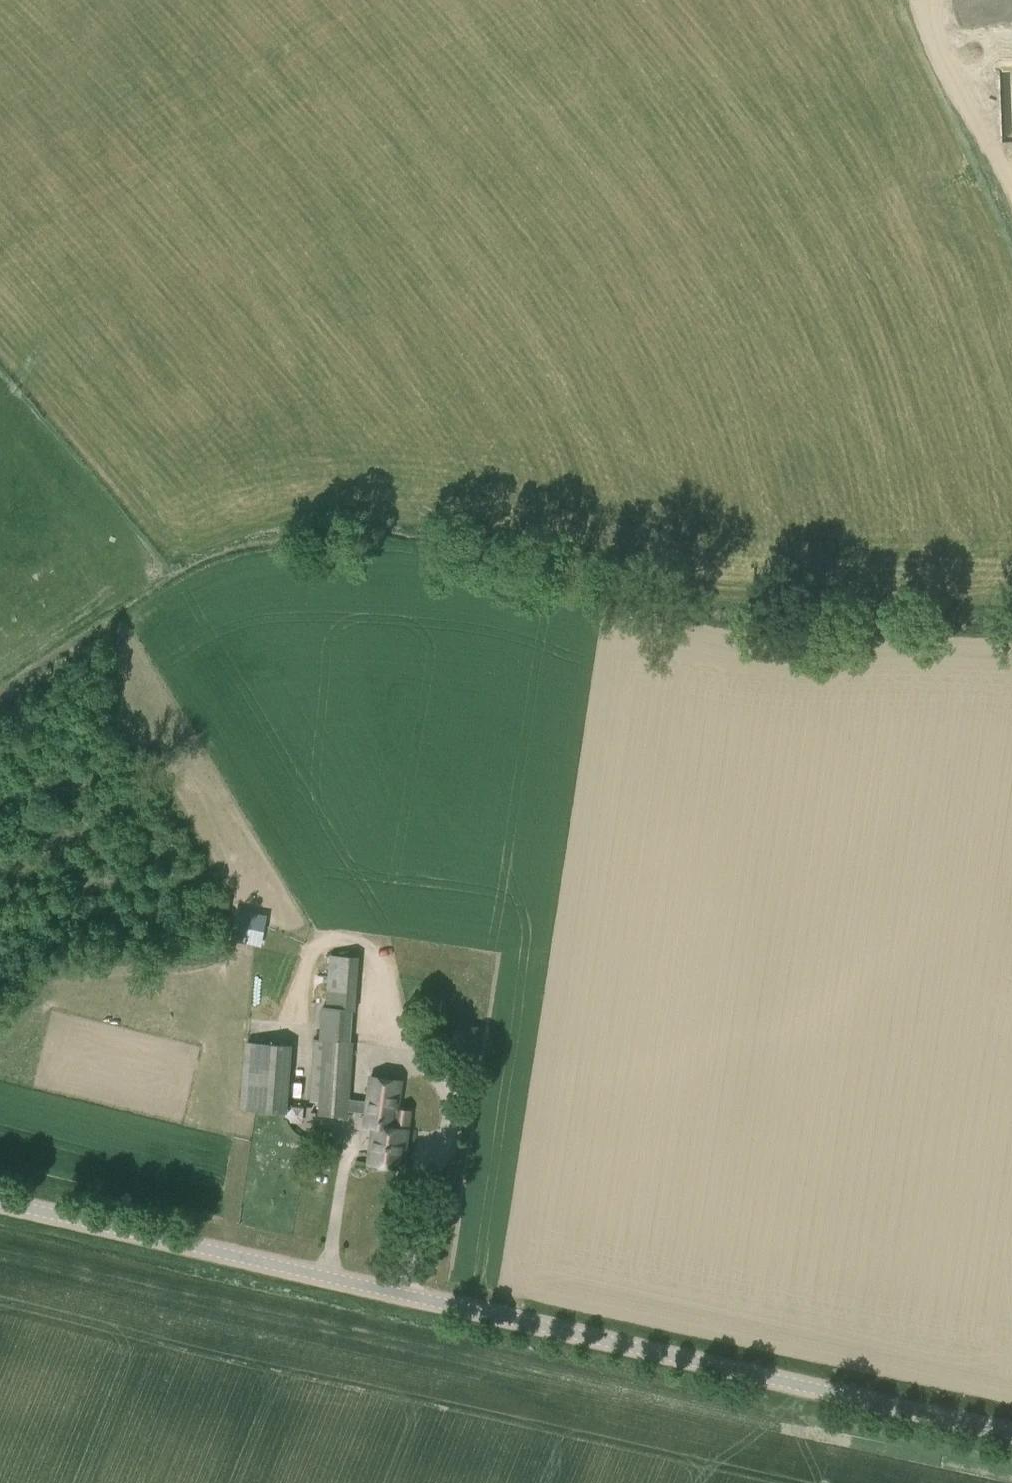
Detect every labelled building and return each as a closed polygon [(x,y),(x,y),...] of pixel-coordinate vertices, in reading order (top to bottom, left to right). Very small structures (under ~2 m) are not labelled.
[(1011,136),(1011,74),(997,74),(999,136),(1011,136)] [(237,910),(231,939),(260,946),(266,916),(237,910)] [(323,1041),(318,1115),(348,1117),(349,1111),(349,1099),(353,1042),(351,1042),(353,1011),(355,1012),(355,1010),(359,958),(329,956),(326,998),(326,1008),(323,1041)] [(245,1057),(242,1110),(271,1112),(274,1113),(287,1113),(292,1044),(279,1043),(247,1041),(245,1057)] [(458,1050),(456,1063),(465,1064),(467,1051),(458,1050)] [(402,1166),(409,1113),(400,1112),(403,1081),(369,1076),(362,1127),(374,1128),(369,1161),(402,1166)]
